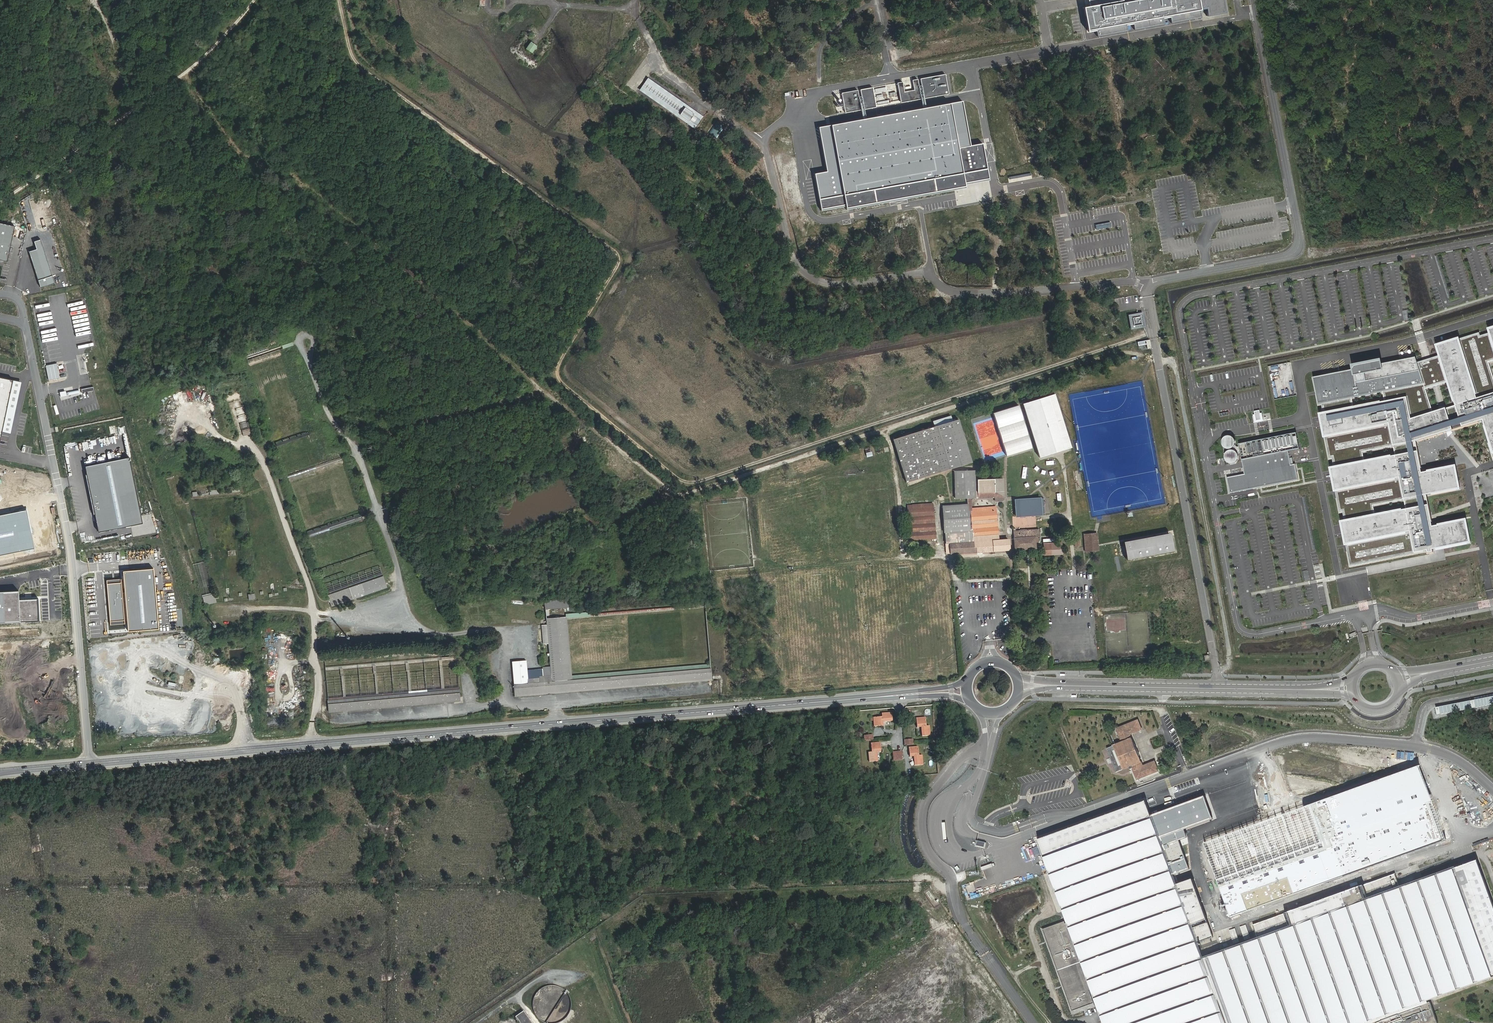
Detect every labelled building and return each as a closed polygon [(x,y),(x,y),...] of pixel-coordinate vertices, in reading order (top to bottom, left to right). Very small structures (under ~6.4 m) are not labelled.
[(1230,15),(1227,0),(1089,0),(1090,7),(1085,8),(1089,31),(1099,29),(1100,35),(1127,30),(1126,25),(1134,24),(1135,30),(1166,24),(1165,18),(1172,17),(1173,24),(1204,19),(1203,11),(1209,10),(1210,19),(1230,15)] [(532,41),(527,48),(533,53),(538,46),(532,41)] [(950,95),(947,75),(911,81),(912,91),(904,92),(902,83),(894,84),(899,104),(950,95)] [(683,113),(692,119),(698,111),(689,105),(688,106),(651,80),(647,86),(684,112),(683,113)] [(872,89),(839,95),(842,115),(875,109),(872,89)] [(972,185),(972,181),(989,177),(983,144),(975,145),(965,101),(815,129),(823,164),(825,174),(812,176),(820,213),(849,207),(849,210),(972,185)] [(983,234),(990,226),(985,222),(978,230),(983,234)] [(0,226),(0,263),(5,264),(12,229),(0,226)] [(37,249),(30,251),(40,285),(54,281),(41,239),(34,241),(37,249)] [(1143,313),(1129,316),(1132,330),(1146,328),(1143,313)] [(1441,357),(1465,427),(1486,420),(1492,446),(1492,339),(1492,335),(1484,338),(1482,334),(1439,347),(1441,357)] [(1317,381),(1334,470),(1420,454),(1418,442),(1465,427),(1441,357),(1420,363),(1419,359),(1393,365),(1317,381)] [(56,365),(44,368),(47,383),(59,380),(56,365)] [(0,380),(0,444),(13,383),(0,380)] [(1055,394),(1023,404),(1040,458),(1072,448),(1055,394)] [(1021,406),(995,411),(1005,455),(1031,450),(1021,406)] [(935,427),(893,439),(906,483),(972,462),(959,419),(953,421),(951,416),(933,422),(935,427)] [(1300,435),(1242,446),(1247,475),(1230,479),(1232,493),(1262,487),(1278,484),(1300,480),(1298,467),(1293,468),(1291,453),(1302,451),(1300,435)] [(1334,470),(1344,523),(1433,508),(1432,498),(1465,492),(1460,467),(1427,474),(1423,454),(1420,454),(1334,470)] [(129,459),(84,468),(99,534),(143,525),(129,459)] [(944,537),(949,537),(950,536),(972,534),(970,510),(972,510),(971,499),(969,499),(967,481),(975,481),(974,471),(954,472),(956,500),(967,499),(967,504),(941,506),(944,537)] [(967,481),(969,499),(971,499),(993,497),(992,479),(975,481),(967,481)] [(1041,497),(1019,498),(1020,516),(1043,514),(1041,497)] [(933,505),(908,507),(910,541),(935,539),(933,505)] [(1433,508),(1344,523),(1353,568),(1476,546),(1471,521),(1438,528),(1433,508)] [(0,514),(0,554),(34,548),(26,509),(0,514)] [(988,536),(997,536),(995,511),(986,512),(986,509),(972,510),(970,510),(972,534),(950,536),(949,537),(944,537),(945,555),(1007,551),(1007,541),(998,542),(995,542),(995,539),(988,539),(988,536)] [(1013,532),(1014,550),(1036,549),(1035,541),(1037,541),(1037,538),(1035,538),(1035,530),(1013,532)] [(1169,532),(1122,542),(1125,559),(1173,550),(1169,532)] [(1098,533),(1084,534),(1085,552),(1099,551),(1098,533)] [(156,569),(126,571),(130,630),(160,628),(156,569)] [(383,575),(328,595),(332,607),(387,588),(383,575)] [(121,579),(108,580),(112,624),(126,623),(121,579)] [(0,591),(0,622),(37,620),(36,599),(19,600),(18,590),(0,591)] [(215,594),(203,597),(205,605),(217,602),(215,594)] [(545,610),(564,607),(563,599),(544,602),(545,610)] [(572,692),(571,681),(565,619),(545,621),(550,677),(544,678),(544,684),(514,686),(515,697),(572,692)] [(874,718),(875,727),(885,726),(885,722),(892,721),(892,713),(883,714),(883,718),(874,718)] [(916,718),(918,728),(922,728),(923,737),(931,736),(930,727),(927,727),(926,718),(916,718)] [(1114,752),(1120,765),(1122,764),(1124,769),(1132,766),(1137,781),(1159,772),(1155,762),(1145,766),(1131,734),(1142,730),(1138,721),(1116,729),(1122,744),(1115,747),(1116,751),(1114,752)] [(872,753),(868,753),(869,763),(878,762),(877,753),(881,753),(881,743),(871,744),(872,753)] [(909,748),(910,758),(915,758),(916,766),(924,765),(923,755),(919,756),(918,747),(909,748)] [(893,760),(903,759),(902,750),(892,751),(893,760)] [(1419,766),(1204,843),(1231,917),(1445,839),(1419,766)] [(1204,797),(1151,816),(1173,875),(1190,869),(1176,832),(1212,819),(1204,797)] [(1038,840),(1068,923),(1066,924),(1064,921),(1043,928),(1073,1011),(1096,1001),(1104,1022),(1228,1022),(1205,959),(1200,944),(1214,938),(1193,878),(1177,885),(1173,875),(1151,816),(1146,801),(1038,840)] [(1205,959),(1228,1022),(1436,1022),(1428,1001),(1492,977),(1492,900),(1479,860),(1401,889),(1395,874),(1254,925),(1259,939),(1205,959)] [(568,1016),(569,1014),(570,1012),(570,1011),(571,1009),(571,1007),(571,1005),(571,1003),(571,1001),(570,999),(570,997),(569,995),(568,994),(567,992),(565,991),(564,989),(562,988),(560,987),(559,986),(557,986),(555,985),(553,985),(551,985),(549,985),(547,986),(545,986),(543,987),(542,988),(540,989),(538,990),(537,992),(536,993),(535,995),(534,997),(533,999),(533,1001),(532,1002),(532,1004),(532,1006),(533,1008),(533,1010),(534,1012),(535,1014),(536,1016),(537,1017),(538,1019),(540,1020),(541,1021),(543,1022),(545,1022),(546,1022),(558,1022),(560,1022),(562,1021),(564,1020),(565,1019),(566,1017),(568,1016)]
